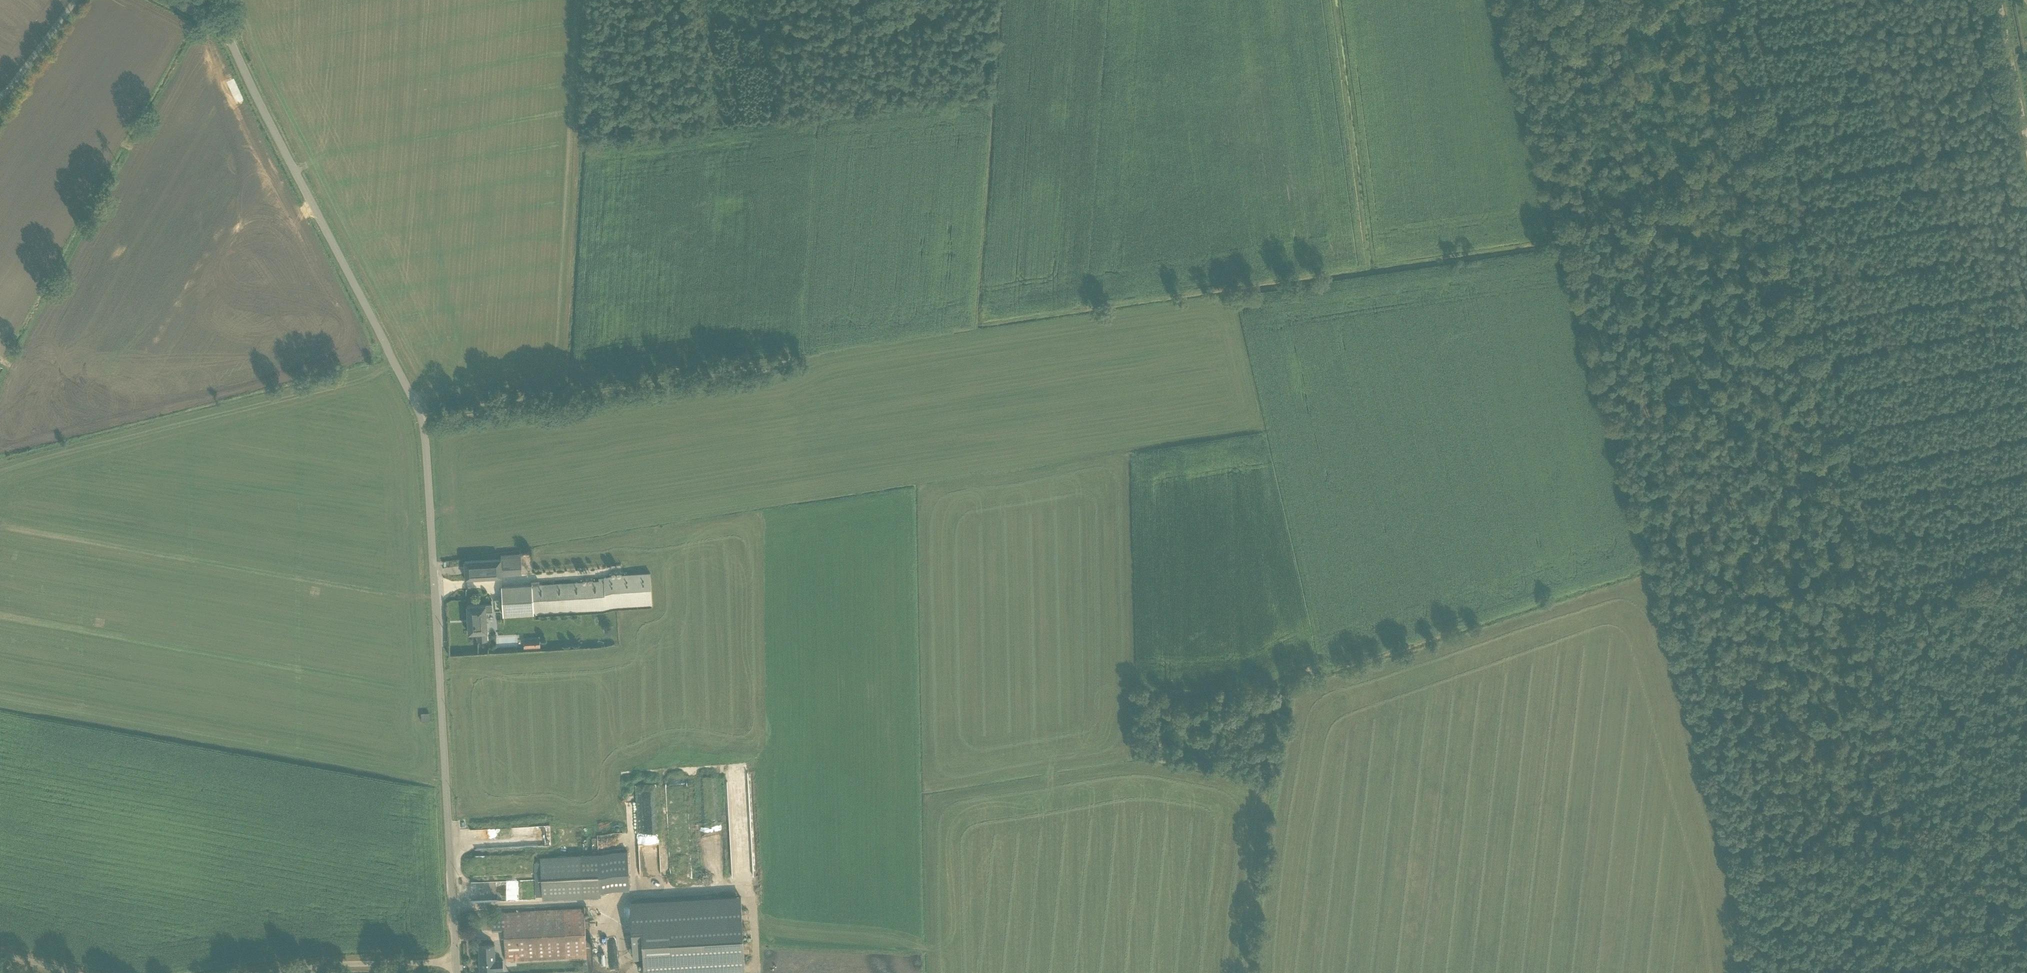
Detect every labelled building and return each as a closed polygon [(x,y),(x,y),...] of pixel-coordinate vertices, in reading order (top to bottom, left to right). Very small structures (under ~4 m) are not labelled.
[(504,558),(466,560),(467,577),(502,575),(502,572),(522,571),(521,553),(503,554),(504,558)] [(502,587),(504,614),(650,605),(648,575),(601,577),(602,580),(540,584),(540,581),(534,581),(534,585),(502,587)] [(479,638),(489,638),(488,609),(493,608),(493,603),(470,604),(471,632),(479,632),(479,638)] [(525,640),(525,648),(539,647),(538,639),(525,640)] [(425,718),(424,709),(416,709),(416,719),(425,718)] [(462,759),(461,776),(470,776),(471,759),(462,759)] [(541,853),(543,895),(601,892),(601,886),(630,885),(629,849),(541,853)] [(525,855),(508,855),(509,874),(525,873),(525,855)] [(647,972),(697,972),(742,970),(738,897),(633,903),(636,955),(646,954),(647,972)] [(493,909),(494,927),(509,926),(511,955),(586,951),(583,904),(493,909)] [(482,972),(498,972),(497,968),(505,968),(505,956),(497,957),(497,943),(481,944),(482,972)]
